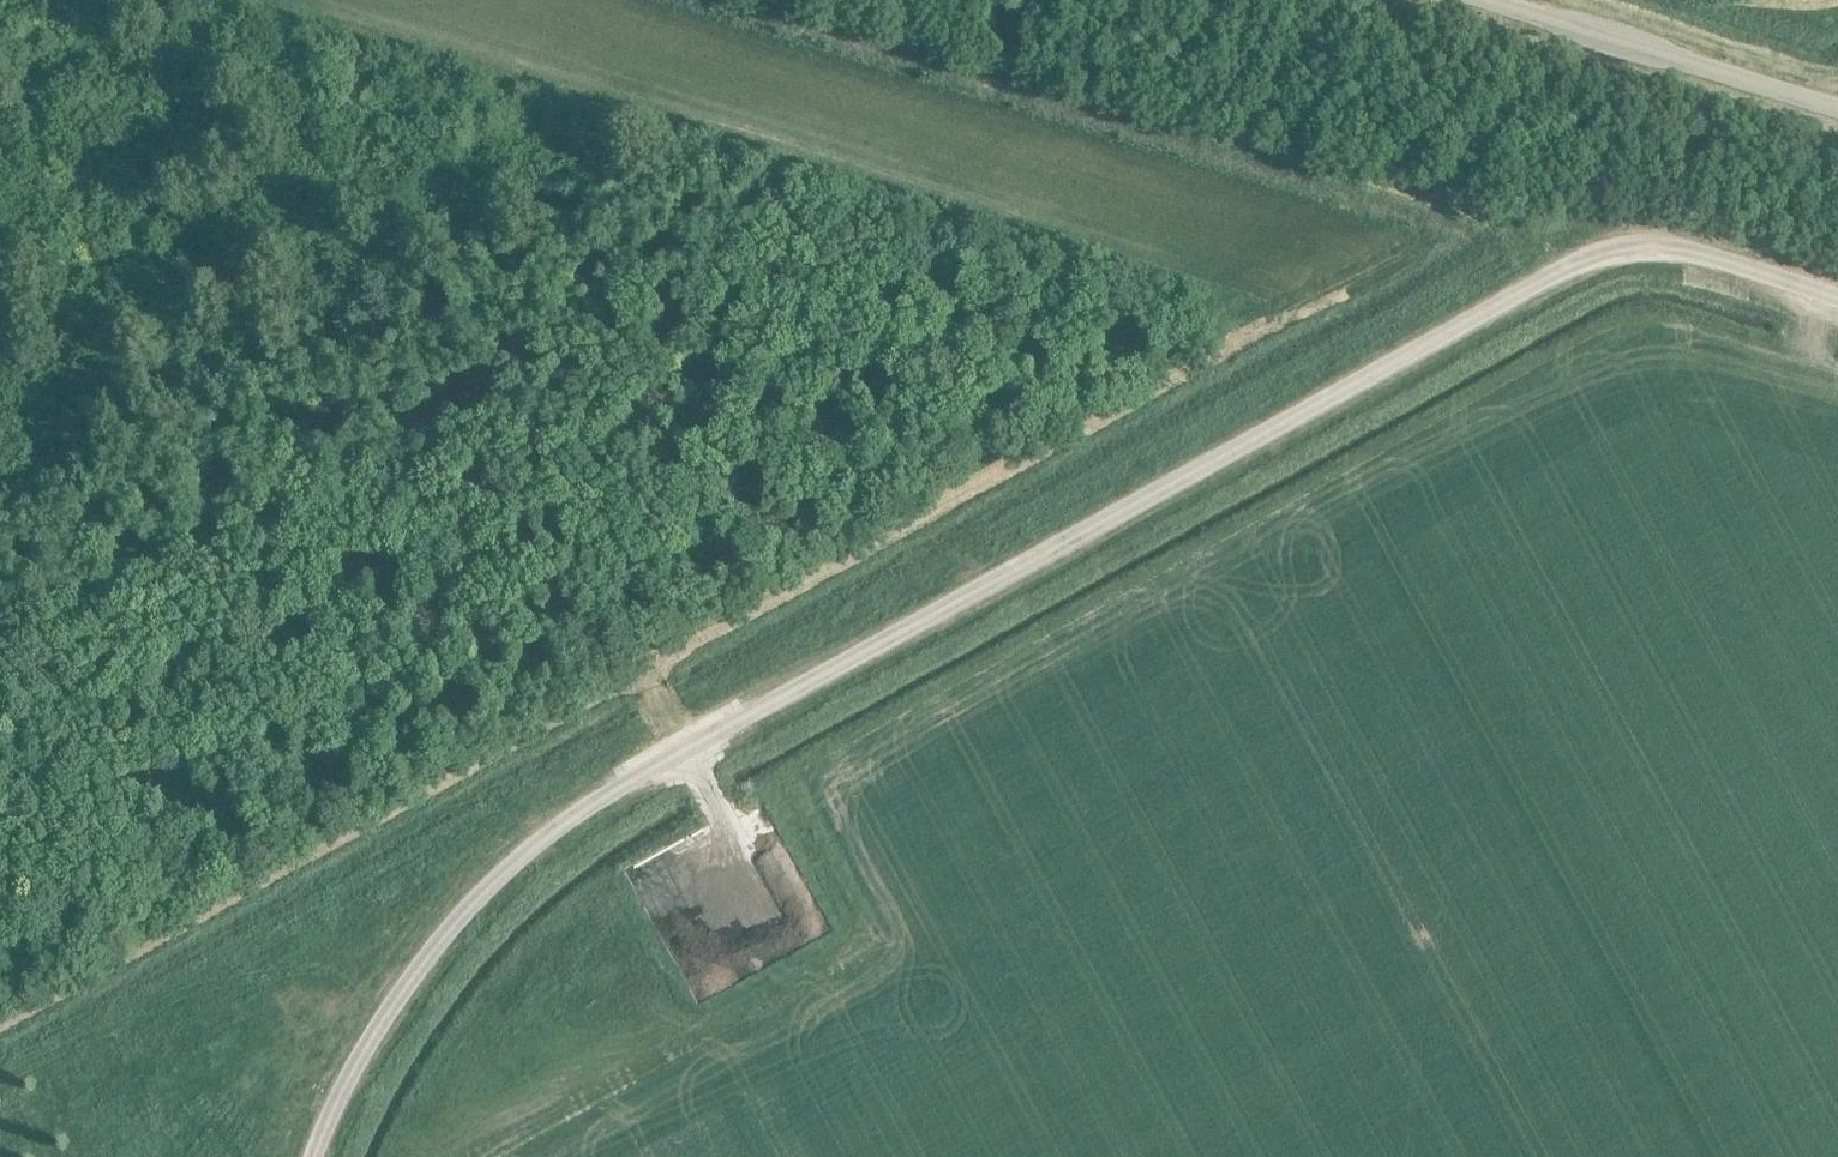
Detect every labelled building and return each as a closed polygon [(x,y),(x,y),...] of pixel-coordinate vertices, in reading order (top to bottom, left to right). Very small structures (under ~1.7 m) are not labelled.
[(630,880),(674,956),(693,945),(659,885),(679,873),(670,857),(630,880)]
